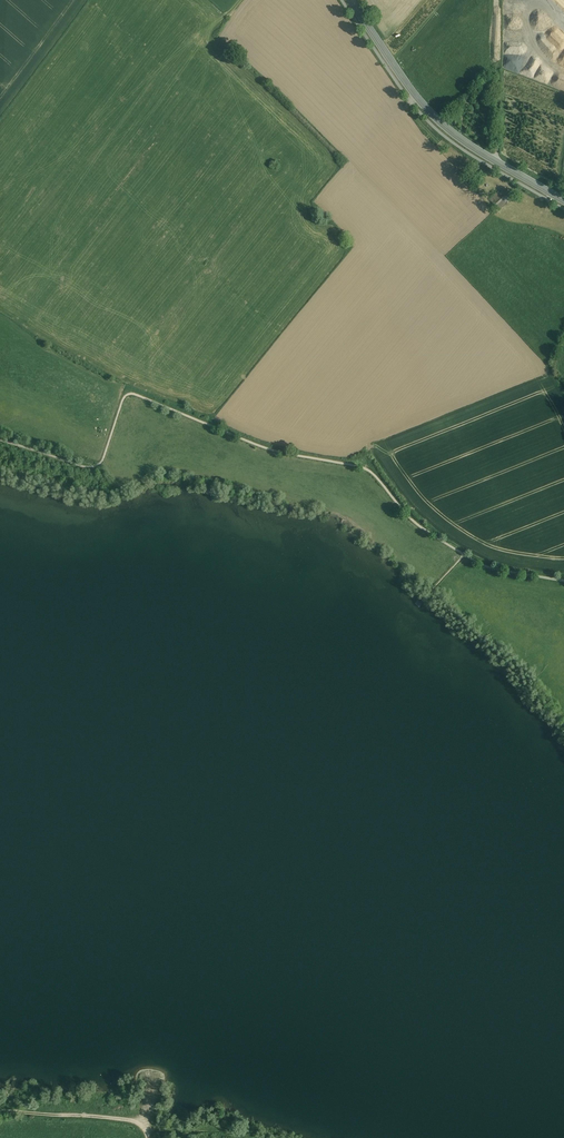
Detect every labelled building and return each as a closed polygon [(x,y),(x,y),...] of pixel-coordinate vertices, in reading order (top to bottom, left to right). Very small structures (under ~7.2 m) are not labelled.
[(502,198),(498,194),(497,192),(489,199),(494,205),(502,198)]
